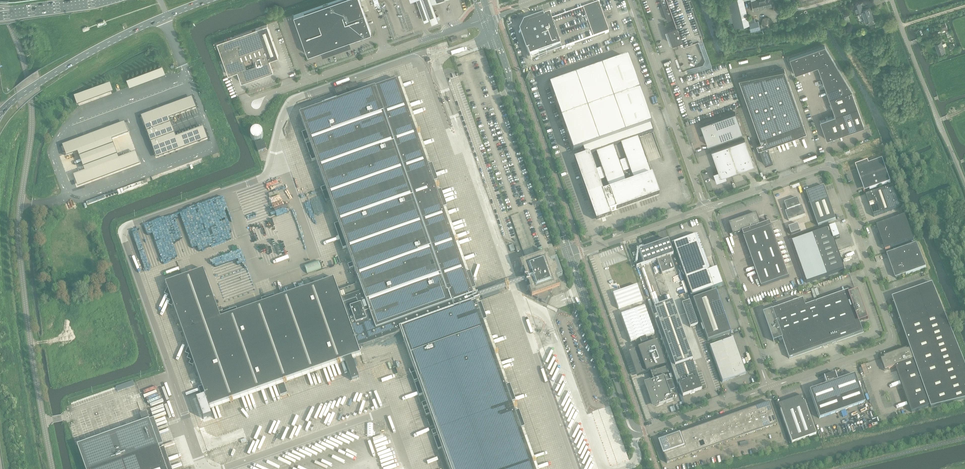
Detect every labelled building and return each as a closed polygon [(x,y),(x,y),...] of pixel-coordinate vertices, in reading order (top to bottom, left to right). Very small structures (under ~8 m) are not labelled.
[(294,15),(307,55),(308,55),(318,51),(322,50),(325,49),(326,51),(336,47),(345,44),(344,42),(348,41),(361,36),(371,32),(364,13),(363,9),(363,8),(360,0),(337,0),(294,15)] [(425,22),(431,20),(430,18),(436,16),(432,4),(444,0),(417,0),(425,22)] [(667,20),(668,20),(673,18),(676,26),(667,30),(672,44),(676,43),(682,41),(683,46),(702,39),(702,38),(704,37),(691,0),(660,0),(667,20)] [(727,14),(731,14),(734,28),(749,25),(751,31),(760,29),(758,21),(749,23),(743,0),(745,0),(724,0),(727,14)] [(756,0),(751,0),(751,1),(748,2),(750,10),(753,9),(753,11),(772,7),(771,0),(756,0)] [(521,33),(529,56),(560,45),(562,49),(609,32),(598,3),(551,20),(550,14),(526,22),(524,28),(521,33)] [(860,3),(853,5),(856,13),(861,11),(865,22),(868,21),(870,24),(870,25),(874,23),(873,19),(874,19),(872,15),(870,8),(869,8),(863,10),(860,3)] [(768,17),(763,18),(761,22),(762,25),(765,28),(770,27),(772,21),(768,17)] [(945,23),(940,25),(942,30),(941,31),(942,33),(946,32),(948,31),(947,29),(948,28),(945,23)] [(267,25),(217,42),(228,75),(237,71),(241,83),(273,71),(269,60),(278,57),(267,25)] [(945,43),(943,44),(942,41),(935,43),(937,49),(938,54),(942,52),(946,51),(944,46),(946,45),(945,43)] [(795,74),(817,67),(835,115),(820,121),(826,140),(864,126),(852,93),(853,92),(825,46),(789,58),(795,74)] [(617,210),(659,195),(657,190),(653,179),(652,174),(651,174),(638,137),(653,132),(651,125),(651,124),(628,58),(550,86),(573,152),(583,149),(585,155),(579,157),(579,158),(575,159),(575,160),(589,201),(593,213),(596,221),(611,216),(610,212),(617,210)] [(163,66),(126,79),(129,87),(166,74),(163,66)] [(773,162),(767,146),(806,132),(784,70),(738,79),(761,142),(757,144),(765,165),(773,162)] [(164,295),(168,296),(166,300),(170,302),(168,305),(172,307),(173,305),(188,348),(185,354),(189,356),(187,359),(191,361),(189,364),(193,366),(194,364),(202,387),(198,388),(201,396),(205,395),(205,396),(196,399),(203,419),(212,416),(209,407),(230,400),(231,403),(233,402),(232,399),(276,384),(280,396),(288,394),(284,384),(287,383),(286,380),(337,362),(338,365),(341,364),(340,361),(344,360),(351,381),(359,378),(351,357),(360,354),(358,349),(401,334),(413,369),(409,370),(411,374),(414,382),(417,381),(418,383),(415,384),(419,396),(422,395),(425,403),(422,404),(423,408),(427,407),(428,410),(424,412),(426,416),(429,415),(431,418),(427,419),(430,428),(434,427),(435,430),(431,432),(433,436),(436,434),(437,437),(434,438),(438,450),(441,449),(449,468),(535,468),(533,464),(536,462),(535,460),(532,461),(521,430),(515,413),(514,410),(517,409),(516,406),(513,407),(512,404),(506,387),(495,356),(498,355),(497,352),(494,353),(483,322),(477,306),(476,301),(479,300),(479,299),(478,298),(477,294),(474,295),(472,291),(466,274),(455,243),(458,242),(457,239),(454,241),(443,209),(440,202),(437,193),(436,189),(439,188),(438,186),(435,187),(434,183),(428,167),(417,136),(420,134),(419,132),(416,133),(398,80),(360,94),(356,84),(349,86),(353,96),(299,115),(305,132),(302,133),(305,141),(308,140),(310,144),(306,145),(312,161),(315,160),(325,187),(321,189),(325,202),(330,200),(338,224),(334,225),(343,249),(346,248),(352,263),(348,265),(349,269),(353,268),(359,284),(338,292),(334,278),(304,289),(275,299),(275,298),(273,295),(265,298),(265,297),(261,299),(263,303),(238,312),(236,308),(222,313),(222,312),(223,312),(221,308),(217,309),(203,270),(194,273),(165,283),(167,289),(164,295)] [(110,85),(74,99),(77,107),(113,93),(110,85)] [(192,98),(141,117),(144,126),(144,125),(168,116),(169,118),(168,118),(169,120),(196,110),(192,98)] [(701,124),(700,125),(707,145),(708,146),(743,134),(735,112),(701,124)] [(144,125),(144,126),(145,128),(146,132),(149,138),(150,142),(150,143),(152,147),(153,149),(153,150),(177,141),(177,139),(176,139),(169,120),(168,118),(169,118),(168,116),(144,125)] [(125,123),(62,147),(66,158),(78,154),(85,173),(74,177),(78,189),(140,166),(136,154),(119,160),(112,141),(129,135),(125,123)] [(153,149),(157,159),(208,140),(204,129),(177,139),(177,141),(153,150),(153,149)] [(727,178),(726,175),(754,165),(745,139),(711,151),(718,171),(713,173),(713,174),(714,173),(717,181),(716,181),(716,182),(727,178)] [(255,143),(258,152),(266,149),(263,140),(255,143)] [(868,161),(856,166),(861,180),(866,178),(870,190),(891,182),(882,159),(869,164),(868,161)] [(874,217),(901,207),(893,186),(866,195),(874,217)] [(818,226),(836,220),(824,187),(806,193),(818,226)] [(787,211),(785,211),(789,221),(806,215),(802,205),(800,206),(798,199),(785,203),(787,211)] [(525,257),(534,253),(520,213),(511,217),(525,257)] [(789,277),(772,227),(770,223),(761,226),(757,214),(729,224),(733,236),(743,233),(744,236),(744,237),(761,286),(789,277)] [(880,234),(878,235),(881,242),(882,242),(886,250),(914,240),(905,215),(877,225),(880,234)] [(798,224),(789,228),(791,235),(801,232),(798,224)] [(813,234),(792,242),(807,283),(828,276),(845,270),(834,240),(840,238),(836,227),(830,229),(830,228),(813,234)] [(676,242),(673,243),(692,296),(714,288),(722,285),(716,268),(710,270),(698,235),(695,236),(683,240),(676,243),(676,242)] [(668,241),(639,251),(644,265),(636,268),(657,261),(662,274),(674,270),(669,257),(673,255),(668,241)] [(906,275),(926,268),(917,244),(887,254),(887,255),(889,254),(893,265),(891,266),(896,278),(906,275)] [(529,290),(530,294),(529,295),(531,296),(532,298),(533,297),(545,303),(550,294),(551,291),(560,288),(556,279),(562,277),(556,260),(550,262),(547,253),(526,260),(519,263),(522,270),(523,270),(525,276),(524,276),(525,279),(526,279),(527,281),(526,281),(527,284),(528,284),(530,290),(529,290)] [(319,261),(304,266),(307,273),(321,269),(319,261)] [(892,298),(910,349),(907,350),(907,349),(884,357),(884,358),(881,359),(883,363),(882,363),(882,364),(885,371),(889,370),(889,369),(895,367),(912,413),(930,406),(931,408),(964,400),(964,364),(932,283),(892,298)] [(636,285),(613,294),(618,309),(642,301),(636,285)] [(858,291),(850,294),(849,291),(818,302),(833,343),(864,333),(860,322),(868,319),(858,291)] [(719,299),(718,299),(716,292),(693,299),(708,341),(730,333),(723,313),(724,313),(719,299)] [(774,342),(782,339),(789,359),(833,343),(818,302),(806,306),(803,299),(772,310),(772,311),(764,314),(774,342)] [(689,301),(682,304),(690,327),(698,325),(689,301)] [(701,390),(697,378),(698,378),(694,365),(696,364),(695,361),(693,362),(672,302),(654,308),(651,309),(678,385),(679,385),(683,397),(701,390)] [(644,307),(621,315),(630,343),(635,341),(639,340),(641,345),(646,343),(647,342),(646,340),(645,338),(654,335),(644,307)] [(634,351),(628,353),(637,378),(642,376),(642,375),(648,373),(649,376),(650,379),(651,381),(664,377),(663,375),(668,373),(655,337),(646,340),(647,342),(646,343),(641,345),(639,340),(635,341),(638,349),(634,351)] [(733,338),(709,346),(722,383),(728,381),(728,380),(746,374),(743,367),(744,367),(733,338)] [(819,419),(865,403),(855,374),(838,380),(835,375),(832,376),(831,375),(830,376),(830,377),(825,379),(825,378),(824,378),(826,384),(809,390),(819,419)] [(651,381),(645,383),(653,405),(653,404),(656,405),(656,406),(672,400),(667,386),(666,381),(664,377),(651,381)] [(671,379),(666,381),(667,386),(669,386),(670,390),(675,389),(671,379)] [(139,398),(137,392),(128,396),(130,401),(139,398)] [(816,434),(802,396),(778,404),(792,443),(816,434)] [(772,412),(769,402),(755,407),(758,416),(765,414),(772,412)] [(745,421),(751,419),(758,416),(755,407),(741,412),(745,421)] [(742,436),(749,434),(745,421),(741,412),(734,414),(742,436)] [(770,427),(777,424),(772,412),(765,414),(770,427)] [(77,446),(86,468),(172,468),(164,448),(160,450),(159,449),(159,447),(163,445),(154,419),(149,421),(149,420),(146,413),(142,415),(140,415),(142,422),(143,423),(77,446)] [(742,436),(734,414),(728,417),(731,426),(735,439),(742,436)] [(758,416),(763,429),(770,427),(765,414),(758,416)] [(751,419),(756,432),(763,429),(758,416),(751,419)] [(721,419),(724,429),(731,426),(728,417),(721,419)] [(714,422),(717,431),(724,429),(721,419),(714,422)] [(745,421),(749,434),(756,432),(751,419),(745,421)] [(717,431),(714,422),(707,424),(711,437),(718,434),(717,431)] [(700,426),(705,439),(711,437),(707,424),(700,426)] [(700,426),(700,427),(693,429),(698,442),(705,439),(700,426)] [(724,429),(729,441),(735,439),(731,426),(724,429)] [(686,431),(691,444),(698,442),(693,429),(686,431)] [(729,441),(724,429),(717,431),(718,434),(722,444),(729,441)] [(687,456),(694,453),(691,444),(686,431),(680,434),(684,446),(687,456)] [(673,436),(677,449),(684,446),(680,434),(673,436)] [(715,446),(722,444),(718,434),(711,437),(715,446)] [(666,438),(670,451),(677,449),(673,436),(666,438)] [(708,449),(715,446),(711,437),(705,439),(708,449)] [(659,441),(663,454),(670,451),(666,438),(659,441)] [(708,449),(705,439),(698,442),(701,451),(708,449)] [(691,444),(694,453),(701,451),(698,442),(691,444)] [(670,451),(674,461),(687,456),(684,446),(677,449),(670,451)] [(667,463),(674,461),(670,451),(663,454),(667,463)]
